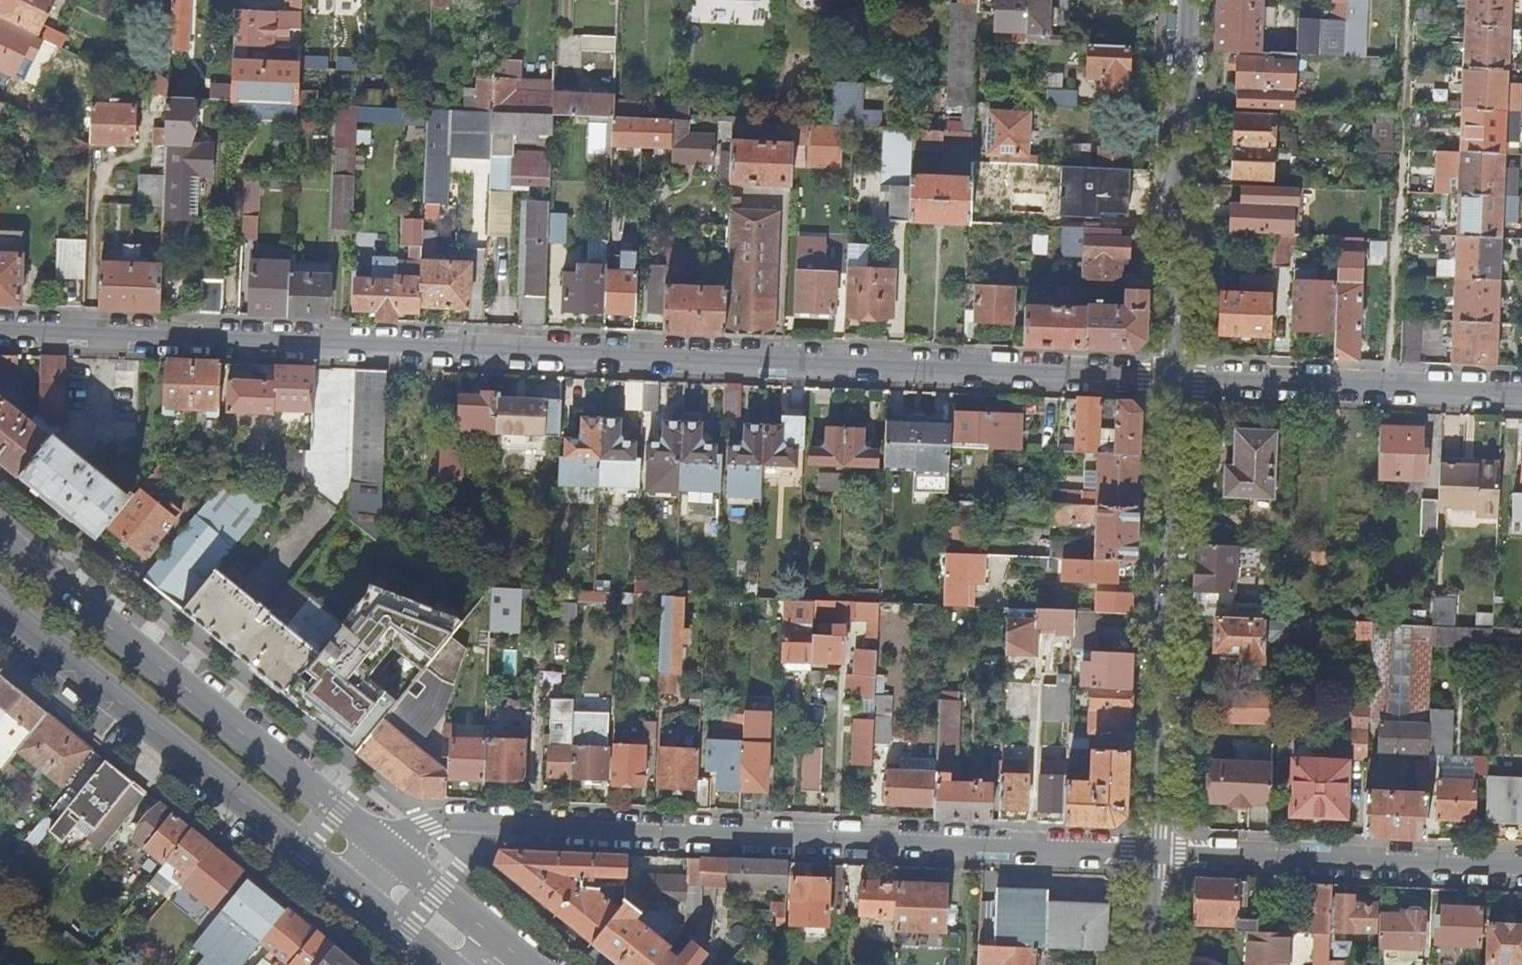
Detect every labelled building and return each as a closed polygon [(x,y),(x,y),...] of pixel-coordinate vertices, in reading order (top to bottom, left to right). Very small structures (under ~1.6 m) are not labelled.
[(0,9),(0,18),(39,37),(62,48),(68,36),(44,25),(56,0),(4,0),(0,9)] [(173,26),(189,27),(191,0),(174,0),(173,26)] [(238,12),(236,45),(275,47),(291,47),(291,38),(291,30),(303,30),(304,0),(292,0),(292,14),(238,12)] [(980,0),(961,0),(961,3),(954,3),(950,105),(976,106),(976,101),(978,41),(980,6),(980,0)] [(1029,32),(1030,0),(980,0),(980,6),(997,7),(996,31),(1029,32)] [(1029,32),(1028,43),(1068,45),(1068,36),(1051,35),(1053,0),(1030,0),(1029,32)] [(1218,54),(1231,54),(1262,55),(1264,0),(1220,0),(1218,54)] [(1350,23),(1349,58),(1363,59),(1365,0),(1333,0),(1332,22),(1350,23)] [(1466,27),(1489,28),(1490,0),(1467,0),(1466,27)] [(1489,28),(1512,29),(1513,0),(1490,0),(1489,28)] [(870,10),(837,9),(836,36),(869,37),(870,10)] [(1301,57),(1349,58),(1350,23),(1332,22),(1302,22),(1301,57)] [(1466,27),(1464,70),(1487,71),(1489,28),(1466,27)] [(1489,28),(1487,71),(1510,71),(1512,29),(1489,28)] [(584,48),(616,49),(617,37),(584,36),(584,48)] [(1130,69),(1131,47),(1091,46),(1090,77),(1104,78),(1104,91),(1126,92),(1127,69),(1130,69)] [(1262,55),(1231,54),(1230,73),(1239,73),(1239,90),(1240,90),(1240,94),(1239,94),(1238,110),(1296,112),(1296,96),(1295,96),(1295,92),(1296,92),(1297,57),(1262,55)] [(554,115),(555,94),(556,61),(496,58),(495,80),(493,112),(554,115)] [(301,64),(236,61),(235,84),(234,102),(300,104),(300,91),(301,64)] [(1464,70),(1463,112),(1486,113),(1487,71),(1464,70)] [(1510,71),(1487,71),(1486,113),(1517,114),(1518,114),(1519,85),(1510,85),(1510,71)] [(366,106),(380,106),(380,76),(367,76),(366,106)] [(479,112),(493,112),(495,80),(481,79),(479,112)] [(154,92),(170,100),(171,85),(160,80),(154,92)] [(881,124),(882,110),(865,109),(866,81),(838,80),(837,122),(881,124)] [(223,84),(222,101),(234,102),(235,84),(223,84)] [(1051,90),(1050,105),(1075,106),(1076,91),(1051,90)] [(319,91),(300,91),(300,104),(319,105),(319,91)] [(555,94),(554,115),(578,116),(613,117),(614,107),(614,91),(610,91),(610,96),(555,94)] [(170,113),(170,100),(154,92),(153,112),(170,113)] [(402,98),(401,108),(406,109),(429,110),(429,99),(402,98)] [(112,106),(94,105),(93,144),(134,146),(135,132),(140,132),(140,127),(135,127),(136,101),(112,100),(112,106)] [(193,100),(170,100),(170,113),(169,130),(168,146),(167,179),(166,192),(166,207),(165,219),(187,220),(189,176),(214,177),(215,145),(192,145),(192,128),(199,129),(200,117),(193,117),(193,105),(193,100)] [(674,120),(685,120),(689,120),(689,105),(674,105),(674,120)] [(360,107),(340,106),(338,148),(358,149),(360,107)] [(638,108),(614,107),(613,117),(638,118),(638,108)] [(492,133),(493,112),(479,112),(429,110),(425,204),(448,205),(450,155),(492,157),(492,133)] [(553,124),(554,115),(493,112),(492,133),(553,136),(553,124)] [(940,122),(939,131),(974,132),(975,113),(963,112),(963,118),(942,117),(942,122),(940,122)] [(993,154),(992,163),(998,163),(1028,165),(1029,155),(1031,114),(992,112),(990,146),(983,146),(983,151),(990,152),(990,154),(993,154)] [(1463,112),(1461,154),(1484,155),(1486,113),(1463,112)] [(1486,113),(1484,155),(1507,156),(1508,143),(1516,143),(1517,114),(1486,113)] [(644,119),(638,118),(613,117),(613,126),(612,147),(643,149),(644,119)] [(1237,117),(1236,149),(1271,150),(1272,118),(1237,117)] [(673,147),(674,120),(644,119),(643,149),(672,150),(673,147)] [(685,120),(674,120),(673,147),(684,148),(683,158),(715,159),(716,131),(685,130),(685,120)] [(794,125),(772,124),(766,124),(765,135),(794,136),(794,125)] [(807,125),(794,125),(794,136),(793,146),(793,159),(800,159),(807,125)] [(811,159),(842,160),(843,129),(812,127),(811,159)] [(912,177),(913,150),(914,130),(885,128),(883,192),(888,192),(887,201),(893,201),(892,220),(911,221),(912,177)] [(155,146),(168,146),(169,130),(156,130),(155,146)] [(974,132),(939,131),(914,130),(913,150),(944,151),(945,143),(974,144),(974,132)] [(50,152),(58,165),(91,144),(75,136),(50,152)] [(792,186),(793,159),(793,146),(733,143),(733,152),(732,183),(792,186)] [(358,149),(338,148),(338,176),(356,177),(358,149)] [(1101,148),(1100,168),(1127,169),(1127,149),(1101,148)] [(1270,180),(1271,150),(1236,149),(1235,179),(1270,180)] [(722,182),(732,183),(733,152),(723,152),(722,182)] [(1438,153),(1437,195),(1448,196),(1482,197),(1484,155),(1461,154),(1438,153)] [(514,184),(551,185),(552,156),(516,154),(514,184)] [(1037,155),(1029,155),(1028,165),(1037,165),(1037,155)] [(1507,156),(1484,155),(1482,197),(1505,198),(1514,198),(1515,168),(1506,168),(1507,156)] [(992,163),(973,162),(973,179),(971,223),(1004,224),(1006,187),(997,187),(998,163),(992,163)] [(356,177),(338,176),(336,228),(354,229),(356,177)] [(262,178),(246,177),(245,217),(260,218),(262,178)] [(971,224),(971,223),(973,179),(912,177),(911,221),(971,224)] [(142,191),(166,192),(167,179),(143,178),(142,191)] [(1262,188),(1261,237),(1276,237),(1295,238),(1297,190),(1262,188)] [(166,207),(166,192),(142,191),(141,206),(166,207)] [(1458,227),(1458,238),(1480,239),(1482,197),(1448,196),(1446,227),(1458,227)] [(1482,197),(1480,239),(1503,240),(1505,198),(1482,197)] [(741,199),(731,198),(727,285),(725,334),(775,336),(780,213),(741,211),(741,199)] [(530,202),(526,297),(546,298),(550,203),(530,202)] [(1105,228),(1151,230),(1151,214),(1105,212),(1105,228)] [(554,216),(553,242),(571,242),(572,216),(554,216)] [(354,229),(336,228),(335,236),(354,236),(354,229)] [(424,232),(424,246),(423,256),(437,257),(437,232),(424,232)] [(21,306),(25,234),(0,233),(0,305),(21,306)] [(1300,248),(1300,238),(1295,238),(1276,237),(1274,268),(1290,269),(1290,248),(1300,248)] [(1122,280),(1122,290),(1128,290),(1148,291),(1149,277),(1123,276),(1124,258),(1130,258),(1131,240),(1087,238),(1086,278),(1122,280)] [(1458,238),(1456,281),(1479,282),(1480,239),(1458,238)] [(1480,239),(1479,282),(1501,283),(1503,240),(1480,239)] [(58,280),(86,281),(88,242),(60,240),(58,280)] [(1341,240),(1339,286),(1337,334),(1336,362),(1359,363),(1365,240),(1341,240)] [(102,309),(161,311),(163,267),(138,265),(138,261),(140,258),(141,245),(126,244),(125,257),(128,260),(128,265),(104,264),(102,309)] [(871,245),(850,244),(849,269),(870,270),(871,245)] [(411,262),(423,262),(423,256),(424,246),(412,246),(411,262)] [(606,312),(607,273),(608,250),(590,249),(589,273),(564,272),(563,310),(606,312)] [(620,273),(607,273),(606,312),(635,314),(638,250),(621,249),(620,273)] [(697,250),(668,249),(668,262),(697,263),(697,250)] [(252,315),(290,317),(292,276),(293,264),(267,262),(268,254),(254,253),(252,315)] [(826,254),(800,253),(797,312),(836,313),(837,274),(826,273),(826,254)] [(267,262),(293,264),(293,263),(293,255),(268,254),(267,262)] [(396,321),(397,312),(398,277),(399,261),(375,260),(374,277),(358,276),(356,309),(379,310),(379,320),(396,321)] [(423,262),(422,278),(421,307),(470,309),(472,264),(423,262)] [(292,276),(321,277),(322,265),(293,263),(293,264),(292,276)] [(695,267),(668,266),(668,267),(667,277),(695,278),(695,267)] [(667,287),(667,277),(668,267),(651,267),(649,314),(666,315),(667,287)] [(202,313),(224,314),(226,270),(204,269),(202,313)] [(895,271),(870,270),(849,269),(847,315),(893,317),(895,271)] [(1297,271),(1295,332),(1337,334),(1339,286),(1318,285),(1319,272),(1297,271)] [(292,276),(290,317),(330,318),(332,278),(321,277),(292,276)] [(1223,335),(1271,336),(1274,277),(1244,276),(1243,298),(1224,297),(1223,335)] [(421,313),(421,307),(422,278),(398,277),(397,312),(421,313)] [(1456,281),(1455,323),(1477,324),(1479,282),(1456,281)] [(1479,282),(1477,324),(1500,325),(1501,283),(1479,282)] [(665,332),(725,334),(727,285),(720,284),(720,290),(667,287),(666,315),(665,332)] [(1014,323),(1015,286),(968,285),(968,303),(978,304),(978,322),(1014,323)] [(1089,298),(1089,289),(1059,288),(1059,299),(1088,300),(1089,298)] [(1115,290),(1089,289),(1089,298),(1115,298),(1115,290)] [(1146,341),(1148,291),(1128,290),(1128,308),(1088,307),(1088,309),(1086,349),(1135,351),(1146,341)] [(519,311),(546,313),(546,298),(526,297),(520,296),(519,311)] [(1026,346),(1086,349),(1088,309),(1028,307),(1026,346)] [(1404,321),(1403,364),(1422,365),(1423,322),(1404,321)] [(1475,367),(1477,324),(1455,323),(1453,366),(1475,367)] [(1498,368),(1500,325),(1477,324),(1475,367),(1498,368)] [(19,380),(20,356),(0,355),(0,379),(19,380)] [(64,425),(67,358),(43,357),(41,412),(33,422),(0,395),(0,460),(21,477),(56,436),(64,425)] [(195,363),(167,362),(166,406),(193,407),(195,363)] [(209,416),(220,417),(221,364),(195,363),(193,407),(209,408),(209,416)] [(315,407),(317,368),(277,367),(276,382),(276,405),(315,407)] [(387,422),(389,371),(359,370),(355,482),(347,515),(382,545),(383,520),(386,464),(387,422)] [(274,449),(276,405),(276,382),(230,381),(229,413),(264,414),(261,474),(273,474),(274,449)] [(629,410),(644,410),(645,382),(630,381),(629,410)] [(659,411),(660,382),(645,382),(644,410),(659,411)] [(740,386),(727,385),(726,409),(739,410),(740,386)] [(500,430),(501,399),(501,394),(484,393),(483,397),(462,396),(460,430),(475,431),(477,429),(500,430)] [(501,399),(500,430),(500,435),(561,437),(563,401),(501,399)] [(1101,426),(1102,400),(1080,400),(1078,453),(1100,454),(1101,441),(1101,426)] [(1134,402),(1102,400),(1101,426),(1117,427),(1116,442),(1101,441),(1100,454),(1142,456),(1143,412),(1134,402)] [(798,449),(805,449),(807,410),(794,410),(793,417),(784,416),(784,426),(766,426),(764,464),(797,465),(798,449)] [(703,414),(685,413),(685,422),(682,490),(722,491),(724,452),(717,451),(717,445),(705,445),(701,440),(703,414)] [(1021,415),(953,413),(953,424),(952,448),(1020,451),(1021,415)] [(560,485),(600,486),(600,485),(601,458),(603,419),(585,418),(584,435),(580,440),(569,440),(569,457),(561,456),(560,485)] [(621,420),(603,419),(601,458),(600,485),(641,487),(642,459),(634,459),(635,442),(624,442),(620,436),(621,420)] [(950,500),(952,448),(953,424),(888,421),(886,464),(915,465),(914,503),(949,504),(950,500)] [(650,490),(682,492),(682,490),(685,422),(666,422),(666,438),(661,443),(650,443),(649,460),(651,460),(650,490)] [(764,464),(766,426),(748,425),(747,442),(743,446),(732,446),(729,496),(763,498),(764,464)] [(812,463),(845,465),(847,429),(829,428),(828,444),(824,449),(813,448),(812,463)] [(864,429),(847,429),(845,465),(879,466),(879,451),(867,450),(863,445),(864,429)] [(1424,431),(1382,429),(1380,479),(1427,482),(1429,452),(1423,452),(1424,431)] [(1225,492),(1230,497),(1231,499),(1274,501),(1277,434),(1238,433),(1236,469),(1231,469),(1231,472),(1226,476),(1223,480),(1223,486),(1225,492)] [(56,436),(21,477),(99,540),(109,527),(133,499),(56,436)] [(274,449),(273,474),(272,478),(303,480),(304,451),(274,449)] [(465,450),(442,449),(441,476),(463,477),(465,450)] [(1069,493),(1069,505),(1139,508),(1142,456),(1100,454),(1098,494),(1069,493)] [(163,462),(133,499),(109,527),(146,557),(183,512),(166,499),(160,506),(146,494),(151,488),(156,492),(176,467),(163,462)] [(1464,463),(1441,462),(1439,502),(1439,510),(1476,511),(1476,514),(1481,519),(1499,519),(1501,465),(1475,464),(1471,468),(1464,468),(1464,463)] [(236,548),(271,503),(224,485),(147,580),(172,600),(223,538),(236,548)] [(965,501),(950,500),(949,504),(947,553),(971,554),(971,541),(963,540),(965,501)] [(1422,538),(1438,539),(1439,510),(1439,502),(1424,501),(1422,538)] [(1097,525),(1095,559),(1117,560),(1137,561),(1139,508),(1069,505),(1058,505),(1057,525),(1070,525),(1074,521),(1093,522),(1097,525)] [(493,588),(437,566),(382,545),(347,515),(293,583),(344,625),(417,682),(454,636),(493,588)] [(1039,541),(1038,557),(1051,557),(1051,542),(1039,541)] [(1051,542),(1051,557),(1063,558),(1064,542),(1051,542)] [(1063,558),(1077,558),(1083,559),(1083,543),(1064,542),(1063,558)] [(1236,594),(1238,549),(1197,548),(1196,592),(1236,594)] [(971,554),(947,553),(946,586),(945,606),(969,607),(969,583),(979,583),(980,554),(971,554)] [(1095,559),(1083,559),(1077,558),(1077,579),(1116,580),(1117,560),(1095,559)] [(218,570),(185,610),(289,694),(326,647),(312,636),(307,642),(281,621),(289,610),(297,616),(306,605),(287,590),(271,610),(259,600),(258,602),(218,570)] [(637,582),(636,593),(663,594),(677,595),(678,583),(637,582)] [(747,583),(746,597),(757,597),(758,583),(747,583)] [(946,586),(881,583),(880,603),(901,604),(901,601),(923,602),(923,605),(945,606),(946,586)] [(519,633),(521,589),(493,588),(491,632),(519,633)] [(606,603),(606,592),(596,592),(580,591),(580,602),(606,603)] [(677,595),(663,594),(660,671),(663,671),(662,691),(676,692),(677,672),(682,672),(683,642),(689,642),(690,631),(683,631),(685,595),(677,595)] [(1111,595),(1110,613),(1135,614),(1136,596),(1111,595)] [(800,600),(799,600),(787,599),(786,619),(791,619),(791,624),(799,625),(800,600)] [(1456,600),(1435,599),(1434,628),(1455,629),(1456,600)] [(785,659),(812,660),(814,624),(814,618),(815,600),(800,600),(799,625),(791,624),(791,619),(786,619),(785,659)] [(815,600),(814,618),(868,620),(867,637),(879,637),(880,603),(815,600)] [(1237,606),(1236,620),(1264,622),(1265,607),(1237,606)] [(1019,619),(1020,609),(1010,608),(1008,654),(1037,655),(1038,633),(1074,634),(1075,611),(1026,609),(1025,619),(1019,619)] [(1075,611),(1074,634),(1073,651),(1095,652),(1099,652),(1101,612),(1075,611)] [(1495,630),(1495,616),(1478,615),(1478,630),(1495,630)] [(1236,620),(1217,620),(1215,654),(1218,654),(1218,660),(1245,661),(1245,662),(1263,663),(1263,643),(1266,643),(1266,640),(1272,641),(1272,644),(1291,644),(1292,623),(1264,622),(1236,620)] [(1004,623),(988,622),(988,634),(1004,635),(1004,623)] [(845,625),(814,624),(812,660),(844,661),(845,625)] [(1360,641),(1373,642),(1374,626),(1360,625),(1360,641)] [(1374,626),(1373,642),(1371,708),(1370,724),(1382,724),(1380,754),(1429,756),(1431,712),(1433,646),(1434,628),(1374,626)] [(1455,629),(1434,628),(1433,646),(1494,648),(1495,630),(1478,630),(1455,629)] [(1500,631),(1499,653),(1521,654),(1521,631),(1500,631)] [(471,649),(454,636),(417,682),(397,705),(360,752),(409,792),(423,797),(451,798),(452,778),(452,771),(422,749),(446,716),(471,649)] [(326,647),(289,694),(331,729),(369,682),(326,647)] [(876,696),(878,651),(857,650),(856,675),(849,675),(848,695),(876,696)] [(1084,662),(1083,687),(1093,687),(1132,689),(1133,654),(1099,652),(1095,652),(1094,662),(1084,662)] [(822,671),(812,671),(811,682),(821,682),(822,671)] [(9,763),(18,752),(48,714),(0,675),(0,774),(9,763)] [(369,682),(331,729),(360,752),(397,705),(369,682)] [(1046,722),(1070,723),(1072,686),(1047,685),(1046,722)] [(1130,735),(1132,689),(1093,687),(1091,734),(1130,735)] [(1277,694),(1251,693),(1250,724),(1276,725),(1277,694)] [(893,696),(876,696),(875,721),(874,742),(891,743),(893,696)] [(572,777),(574,729),(575,722),(576,700),(554,699),(551,777),(572,777)] [(940,737),(939,759),(939,762),(952,763),(958,763),(961,700),(942,700),(941,737),(940,737)] [(1370,731),(1370,724),(1371,708),(1354,708),(1354,730),(1370,731)] [(1454,713),(1431,712),(1429,756),(1443,757),(1452,757),(1454,713)] [(48,714),(18,752),(62,787),(92,750),(48,714)] [(856,764),(873,764),(874,742),(875,721),(858,720),(856,764)] [(584,722),(575,722),(574,729),(572,777),(607,779),(609,735),(584,734),(584,722)] [(650,739),(657,739),(658,722),(647,722),(647,736),(650,739)] [(452,778),(485,780),(487,739),(458,737),(458,727),(450,726),(449,757),(452,758),(452,771),(452,778)] [(995,726),(977,726),(976,736),(994,737),(995,726)] [(487,728),(458,727),(458,737),(487,739),(487,728)] [(487,739),(485,780),(525,781),(527,730),(509,730),(509,740),(487,739)] [(1354,760),(1369,761),(1370,731),(1354,730),(1353,760),(1347,760),(1347,765),(1296,763),(1295,816),(1346,818),(1348,768),(1353,768),(1354,760)] [(717,788),(742,789),(744,743),(708,741),(707,771),(718,772),(717,788)] [(1003,774),(1004,760),(1005,741),(996,741),(994,774),(1003,774)] [(636,746),(614,745),(612,785),(643,786),(645,747),(642,747),(643,743),(636,742),(636,746)] [(699,788),(699,779),(700,750),(679,749),(680,743),(673,743),(673,749),(661,748),(660,787),(699,788)] [(770,744),(744,743),(742,789),(768,790),(770,744)] [(802,791),(822,792),(824,749),(804,748),(802,791)] [(1078,768),(1079,749),(1069,749),(1069,763),(1069,768),(1078,768)] [(1126,816),(1129,751),(1094,750),(1092,782),(1094,787),(1091,789),(1088,784),(1068,783),(1067,812),(1066,824),(1114,826),(1126,816)] [(938,772),(939,762),(939,759),(901,757),(901,764),(901,770),(938,772)] [(1443,757),(1442,781),(1475,783),(1476,776),(1477,758),(1452,757),(1443,757)] [(1476,776),(1489,777),(1489,759),(1477,758),(1476,776)] [(1031,761),(1004,760),(1003,774),(1002,809),(1029,810),(1031,761)] [(106,761),(50,830),(63,841),(75,825),(82,817),(95,828),(132,782),(106,761)] [(952,772),(952,763),(939,762),(938,772),(952,772)] [(1068,783),(1069,768),(1069,763),(1041,762),(1040,811),(1067,812),(1068,783)] [(9,763),(0,774),(0,778),(14,790),(25,776),(9,763)] [(887,763),(886,803),(937,805),(938,772),(901,770),(901,764),(887,763)] [(1420,796),(1367,794),(1365,838),(1425,840),(1428,763),(1418,763),(1418,780),(1421,780),(1420,796)] [(1252,806),(1273,807),(1274,767),(1214,764),(1213,803),(1231,804),(1231,807),(1252,808),(1252,806)] [(952,772),(938,772),(937,805),(936,818),(992,821),(993,783),(983,783),(983,778),(976,778),(976,783),(952,782),(952,772)] [(711,779),(699,779),(699,788),(698,808),(700,808),(710,809),(711,779)] [(1486,843),(1521,844),(1521,781),(1489,780),(1486,843)] [(1439,781),(1438,821),(1475,822),(1476,783),(1475,783),(1442,781),(1439,781)] [(95,828),(89,836),(85,841),(97,850),(125,815),(126,816),(145,793),(132,782),(95,828)] [(133,839),(164,864),(191,830),(160,805),(133,839)] [(89,836),(95,828),(82,817),(75,825),(89,836)] [(211,847),(191,830),(164,864),(161,867),(181,883),(211,847)] [(211,847),(181,883),(212,908),(242,872),(211,847)] [(595,877),(627,878),(628,856),(501,850),(496,863),(594,943),(628,901),(627,899),(627,887),(617,887),(613,901),(595,887),(595,877)] [(788,889),(789,862),(689,858),(688,883),(688,884),(788,889)] [(794,877),(791,924),(829,927),(832,879),(794,877)] [(260,943),(288,909),(249,878),(194,946),(204,955),(196,964),(243,964),(260,943)] [(643,899),(652,899),(652,881),(644,881),(643,899)] [(652,899),(666,900),(667,882),(652,881),(652,899)] [(1196,931),(1251,933),(1258,934),(1258,921),(1237,920),(1238,898),(1246,898),(1247,883),(1199,881),(1196,931)] [(666,900),(688,901),(688,884),(688,883),(667,882),(666,900)] [(879,918),(897,918),(898,884),(863,883),(862,914),(871,914),(871,918),(879,919),(879,918)] [(947,886),(898,884),(897,918),(896,935),(904,935),(904,929),(945,931),(947,886)] [(1331,936),(1331,932),(1332,899),(1333,886),(1313,886),(1311,930),(1307,930),(1306,935),(1319,936),(1331,936)] [(995,946),(1056,948),(1101,950),(1102,911),(1048,909),(1048,896),(996,893),(995,946)] [(1338,900),(1332,899),(1331,932),(1375,934),(1377,906),(1354,905),(1354,898),(1338,897),(1338,900)] [(668,951),(671,947),(661,938),(669,933),(675,925),(657,910),(651,910),(642,922),(637,918),(642,911),(628,901),(594,943),(621,964),(656,964),(668,951)] [(1441,946),(1482,947),(1483,909),(1442,908),(1442,916),(1437,916),(1436,950),(1441,950),(1441,946)] [(318,934),(288,909),(260,943),(271,952),(261,964),(292,964),(318,934)] [(699,909),(687,909),(687,928),(698,929),(699,909)] [(739,922),(786,924),(787,912),(739,910),(739,922)] [(1407,917),(1382,916),(1381,949),(1423,950),(1425,914),(1420,910),(1412,910),(1407,913),(1407,917)] [(1489,964),(1511,964),(1521,964),(1521,926),(1491,925),(1489,964)] [(1258,934),(1251,933),(1249,964),(1288,964),(1289,935),(1258,934)] [(335,947),(318,934),(292,964),(320,964),(335,947)] [(1330,961),(1331,936),(1319,936),(1318,964),(1330,964),(1330,961)] [(668,951),(656,964),(698,964),(708,954),(693,942),(678,960),(668,951)] [(981,945),(980,964),(1034,964),(1034,959),(1049,960),(1049,954),(1056,955),(1056,948),(995,946),(981,945)] [(1347,946),(1346,957),(1361,958),(1362,946),(1347,946)] [(335,947),(320,964),(357,964),(335,947)]
